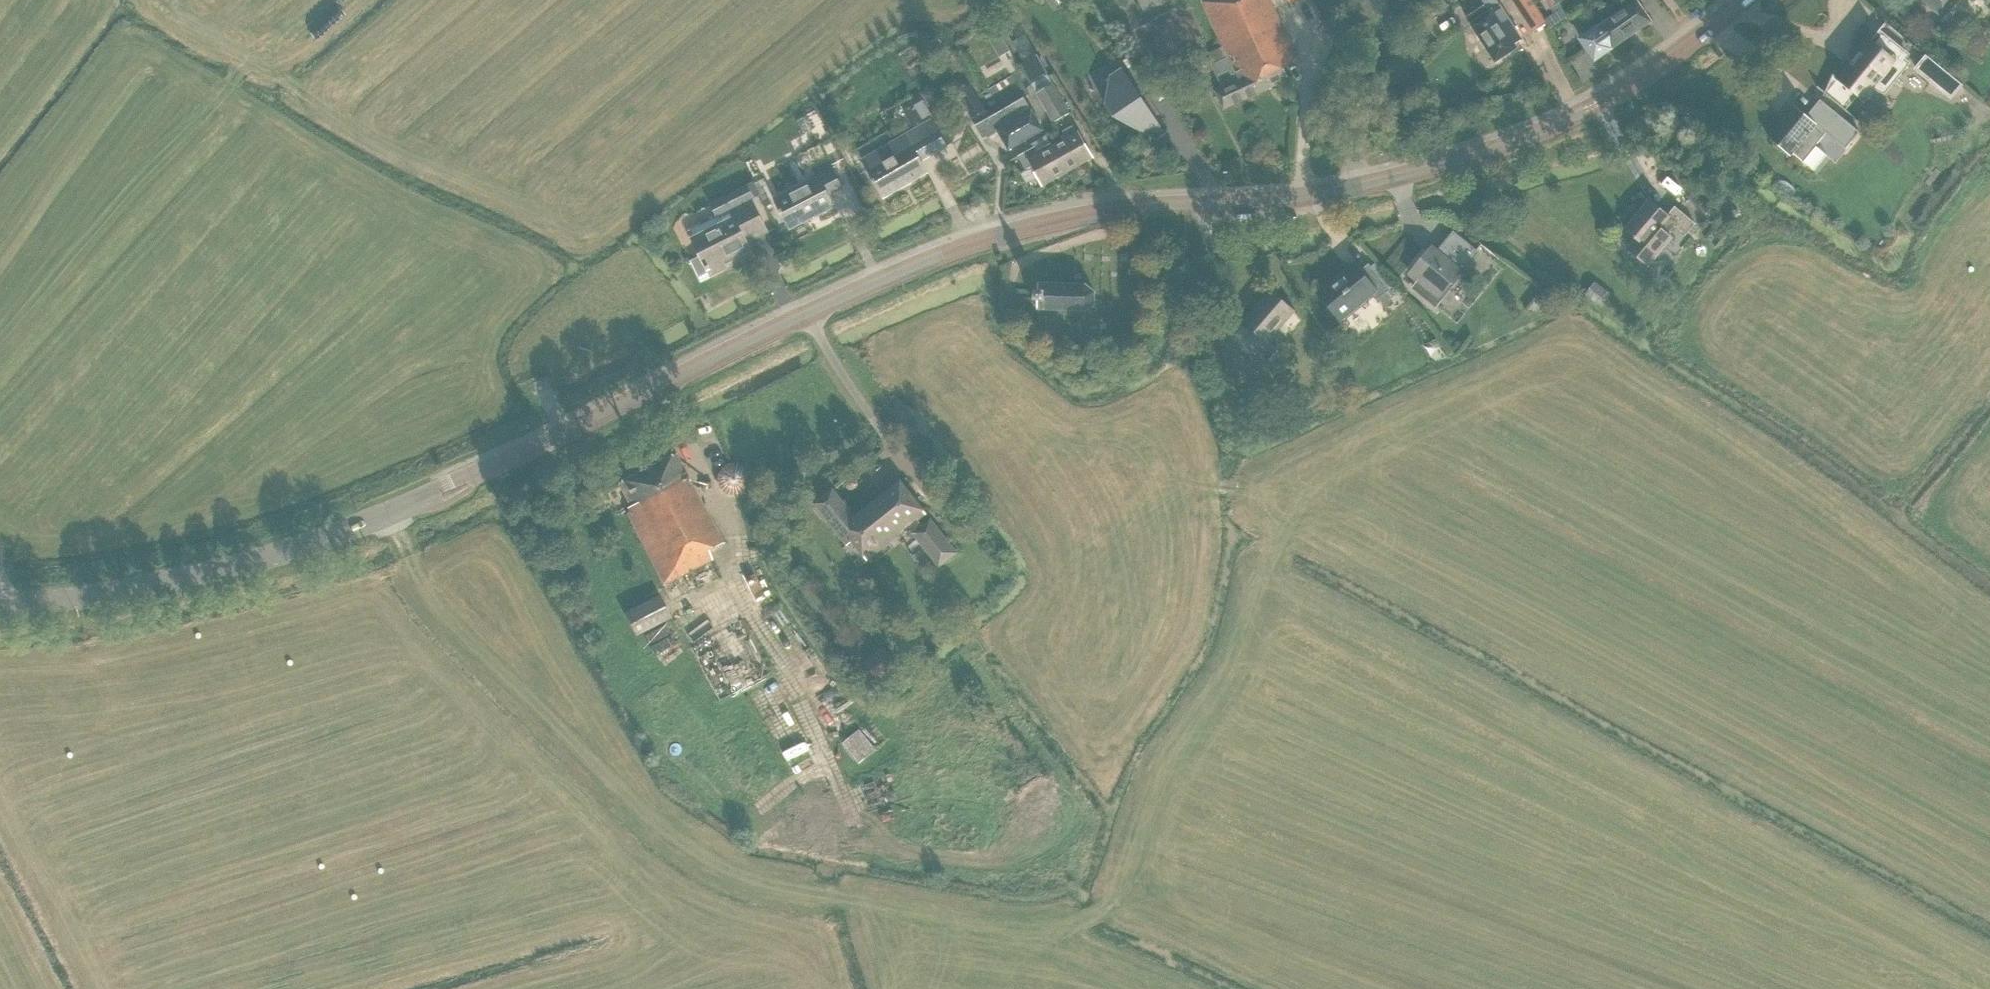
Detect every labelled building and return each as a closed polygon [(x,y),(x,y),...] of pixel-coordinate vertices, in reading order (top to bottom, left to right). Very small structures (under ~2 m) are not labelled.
[(1146,13),(1173,0),(1140,0),(1146,13)] [(1227,50),(1212,58),(1214,68),(1213,68),(1220,83),(1222,82),(1226,87),(1216,92),(1224,109),(1290,80),(1283,66),(1300,59),(1271,0),(1202,0),(1227,50)] [(1496,0),(1480,0),(1464,11),(1472,23),(1471,24),(1495,61),(1516,47),(1514,44),(1522,39),(1502,9),(1496,0)] [(1515,4),(1532,32),(1546,23),(1532,0),(1522,0),(1516,4),(1515,4)] [(1552,9),(1566,0),(1546,0),(1552,9)] [(1924,2),(1943,17),(1957,0),(1922,0),(1924,2)] [(1613,48),(1651,22),(1637,1),(1581,39),(1595,59),(1613,47),(1613,48)] [(1561,8),(1545,19),(1550,28),(1567,17),(1561,8)] [(1833,74),(1823,94),(1830,98),(1841,107),(1854,91),(1860,96),(1869,86),(1883,93),(1903,68),(1908,63),(1905,60),(1909,55),(1883,35),(1875,45),(1870,41),(1857,57),(1855,56),(1838,76),(1833,74)] [(1024,62),(1020,65),(1030,83),(1048,73),(1038,55),(1037,55),(1024,62)] [(1963,85),(1925,55),(1925,56),(1926,57),(1917,68),(1951,96),(1960,84),(1962,86),(1963,85)] [(1162,135),(1166,133),(1123,69),(1106,81),(1110,86),(1107,106),(1114,118),(1156,141),(1163,136),(1162,135)] [(1053,123),(1070,113),(1048,74),(1031,83),(1037,93),(1053,123)] [(1172,100),(1180,95),(1176,89),(1168,94),(1172,100)] [(1853,123),(1831,105),(1824,99),(1813,113),(1815,114),(1810,120),(1793,106),(1768,136),(1791,155),(1792,153),(1803,161),(1826,133),(1825,132),(1832,123),(1844,134),(1853,123)] [(1022,116),(1014,103),(975,126),(983,139),(997,131),(1008,150),(1043,130),(1032,110),(1022,116)] [(915,105),(904,112),(913,127),(924,121),(915,107),(915,105)] [(932,122),(864,160),(884,196),(926,172),(921,162),(947,148),(932,122)] [(1053,147),(1067,171),(1092,157),(1079,133),(1077,133),(1073,126),(1063,131),(1065,135),(1061,137),(1063,141),(1054,146),(1053,147)] [(1053,147),(1054,146),(1047,135),(1032,144),(1033,147),(1019,155),(1027,170),(1032,167),(1042,185),(1067,171),(1053,147)] [(790,228),(834,206),(828,195),(842,189),(829,162),(814,170),(818,178),(776,199),(790,228)] [(742,202),(760,193),(754,183),(737,191),(742,202)] [(1696,188),(1688,197),(1707,214),(1715,204),(1696,188)] [(711,276),(726,268),(723,261),(750,248),(747,242),(768,232),(752,201),(731,212),(689,232),(701,255),(690,260),(699,277),(709,272),(711,276)] [(1668,215),(1650,201),(1626,230),(1636,239),(1627,249),(1648,266),(1649,265),(1648,265),(1671,237),(1667,234),(1674,225),(1686,235),(1695,224),(1675,207),(1668,215)] [(1470,232),(1474,227),(1467,222),(1463,227),(1470,232)] [(1462,274),(1478,254),(1453,233),(1433,257),(1428,252),(1410,274),(1419,282),(1414,288),(1434,304),(1460,272),(1462,274)] [(1358,273),(1351,264),(1319,290),(1342,318),(1373,293),(1378,299),(1381,296),(1389,289),(1369,264),(1358,273)] [(1601,306),(1611,293),(1595,281),(1585,294),(1601,306)] [(1043,283),(1043,282),(1041,282),(1041,283),(1039,283),(1039,291),(1036,291),(1036,300),(1038,300),(1038,309),(1040,309),(1042,310),(1042,309),(1051,309),(1051,310),(1053,310),(1053,309),(1062,310),(1064,310),(1073,310),(1073,311),(1075,311),(1075,310),(1084,311),(1085,311),(1086,311),(1086,310),(1094,305),(1095,305),(1095,303),(1095,293),(1096,293),(1095,291),(1094,291),(1086,285),(1087,285),(1085,284),(1085,285),(1076,284),(1074,284),(1065,284),(1065,283),(1063,283),(1063,284),(1054,283),(1052,283),(1043,283)] [(1389,289),(1381,296),(1385,302),(1389,299),(1394,295),(1389,289)] [(1294,331),(1303,320),(1294,312),(1271,291),(1244,321),(1256,332),(1246,343),(1268,362),(1278,350),(1268,341),(1284,323),(1294,331)] [(1539,296),(1538,305),(1553,307),(1555,298),(1539,295),(1539,296)] [(1080,375),(1093,375),(1092,359),(1080,359),(1080,375)] [(719,544),(675,453),(671,455),(654,464),(654,463),(639,471),(639,472),(622,481),(618,483),(628,502),(631,500),(633,504),(628,507),(630,512),(627,514),(663,585),(711,559),(707,550),(719,544)] [(735,463),(733,463),(730,463),(727,464),(725,465),(722,467),(720,468),(719,471),(718,473),(717,476),(717,479),(717,481),(718,484),(719,487),(720,489),(722,491),(725,492),(727,494),(730,494),(733,495),(735,494),(738,494),(741,492),(743,491),(745,489),(746,487),(747,484),(748,481),(748,479),(748,476),(747,473),(746,471),(745,468),(743,467),(741,465),(738,464),(735,463)] [(919,519),(926,513),(901,481),(855,517),(833,489),(815,504),(847,545),(853,541),(867,560),(903,532),(912,531),(913,533),(913,534),(939,568),(959,553),(931,517),(922,524),(919,519)] [(636,636),(668,619),(656,597),(624,614),(636,636)] [(860,763),(877,750),(860,729),(843,742),(860,763)]
